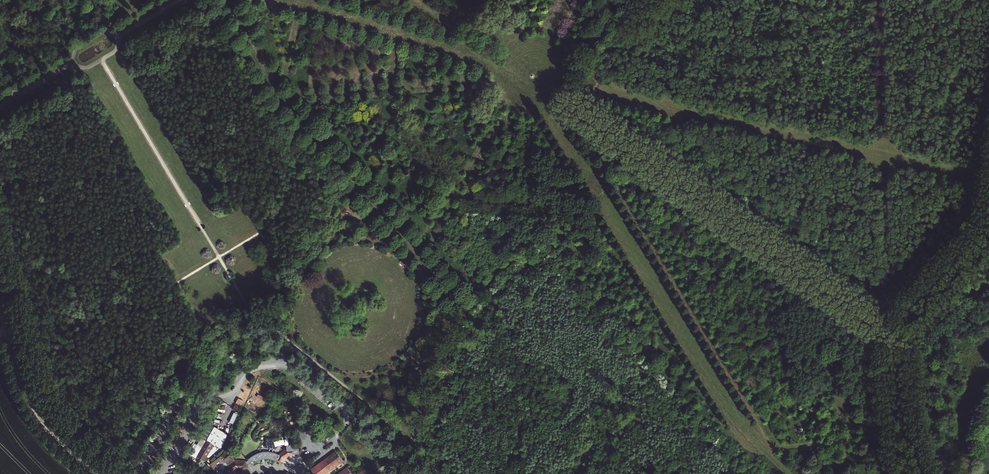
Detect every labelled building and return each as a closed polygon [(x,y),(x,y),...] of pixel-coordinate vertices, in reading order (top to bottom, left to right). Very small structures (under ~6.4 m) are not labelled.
[(239,413),(243,400),(237,398),(232,411),(239,413)] [(221,449),(228,434),(213,427),(210,433),(204,430),(192,456),(206,463),(210,453),(211,453),(214,446),(221,449)] [(322,432),(318,435),(322,441),(326,438),(322,432)] [(295,454),(295,450),(289,450),(281,455),(275,454),(270,453),(265,453),(259,453),(254,455),(249,457),(251,459),(248,461),(247,460),(237,459),(227,466),(225,473),(233,473),(232,473),(233,471),(239,466),(241,466),(244,469),(250,464),(249,463),(252,461),(253,463),(256,462),(259,461),(262,460),(266,460),(270,460),(273,461),(276,461),(277,462),(278,460),(282,462),(283,458),(290,454),(295,454)] [(312,469),(316,473),(324,473),(343,460),(336,451),(312,469)]
